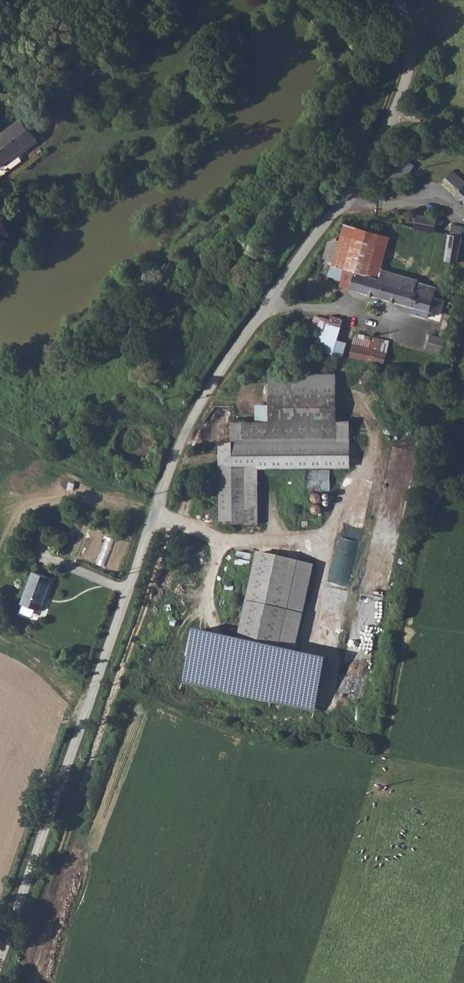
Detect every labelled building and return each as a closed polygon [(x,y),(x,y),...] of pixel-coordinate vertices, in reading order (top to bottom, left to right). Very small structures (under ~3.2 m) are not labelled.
[(35,142),(21,121),(0,138),(0,170),(35,142)] [(395,172),(404,160),(393,150),(384,163),(395,172)] [(454,181),(447,190),(463,206),(460,210),(462,212),(463,210),(463,187),(462,188),(454,181)] [(409,230),(429,234),(431,222),(412,218),(409,230)] [(437,227),(435,235),(447,238),(442,263),(452,266),(459,232),(437,227)] [(338,290),(347,293),(353,274),(369,279),(372,270),(380,238),(341,228),(338,239),(327,248),(322,269),(329,272),(327,279),(339,283),(338,290)] [(347,293),(408,310),(416,286),(408,284),(409,281),(372,270),(369,279),(353,274),(347,293)] [(408,310),(426,315),(437,319),(441,306),(431,303),(435,291),(416,286),(408,310)] [(446,293),(444,305),(452,307),(455,294),(455,291),(454,289),(451,288),(450,289),(448,290),(446,293)] [(425,356),(439,359),(452,307),(444,305),(435,342),(429,341),(425,356)] [(408,310),(405,319),(423,324),(426,315),(408,310)] [(340,324),(326,319),(314,353),(328,356),(340,324)] [(379,372),(385,352),(349,340),(342,361),(379,372)] [(341,421),(328,421),(329,375),(263,376),(263,406),(253,406),(253,423),(226,424),(226,467),(214,468),(215,526),(250,526),(251,484),(238,484),(239,467),(341,465),(341,421)] [(214,468),(226,467),(226,442),(214,451),(214,468)] [(299,492),(325,492),(324,472),(300,472),(299,492)] [(244,607),(284,612),(290,562),(250,557),(244,607)] [(307,564),(290,562),(284,612),(244,607),(240,644),(297,651),(307,564)] [(47,581),(31,576),(20,608),(36,614),(47,581)] [(354,624),(342,669),(368,676),(380,631),(354,624)]
